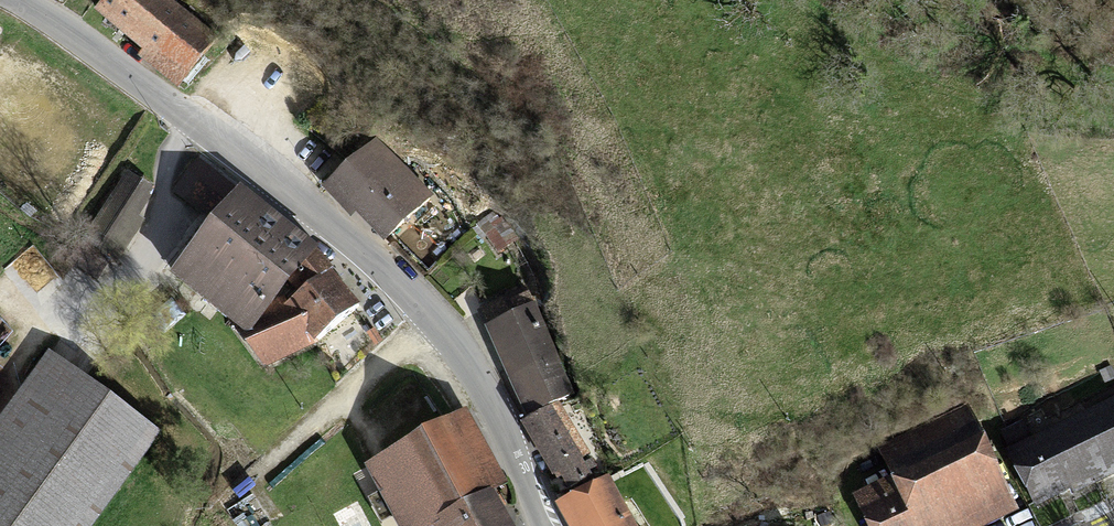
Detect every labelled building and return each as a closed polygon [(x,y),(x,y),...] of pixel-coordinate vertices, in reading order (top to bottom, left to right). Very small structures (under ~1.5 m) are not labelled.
[(182,93),(216,51),(151,0),(113,0),(94,24),(182,93)] [(328,191),(386,246),(431,198),(373,143),(328,191)] [(169,287),(242,341),(312,248),(202,166),(173,206),(209,233),(169,287)] [(126,179),(89,240),(122,260),(159,199),(126,179)] [(479,236),(507,262),(526,243),(498,216),(479,236)] [(312,248),(242,341),(234,354),(260,377),(314,353),(359,313),(312,248)] [(481,317),(529,424),(571,405),(580,401),(533,295),(481,317)] [(146,468),(162,447),(48,363),(0,428),(0,525),(103,525),(146,468)] [(519,433),(572,506),(611,483),(571,405),(519,433)] [(1035,515),(1070,496),(1073,502),(1113,481),(1113,406),(1035,448),(1025,430),(1004,441),(1011,455),(1005,458),(1035,515)] [(1016,518),(970,416),(879,457),(893,487),(854,505),(864,525),(997,525),(1016,518)] [(491,503),(505,495),(462,419),(362,476),(390,525),(504,525),(491,503)] [(556,515),(563,525),(636,525),(611,483),(572,506),(556,515)]
